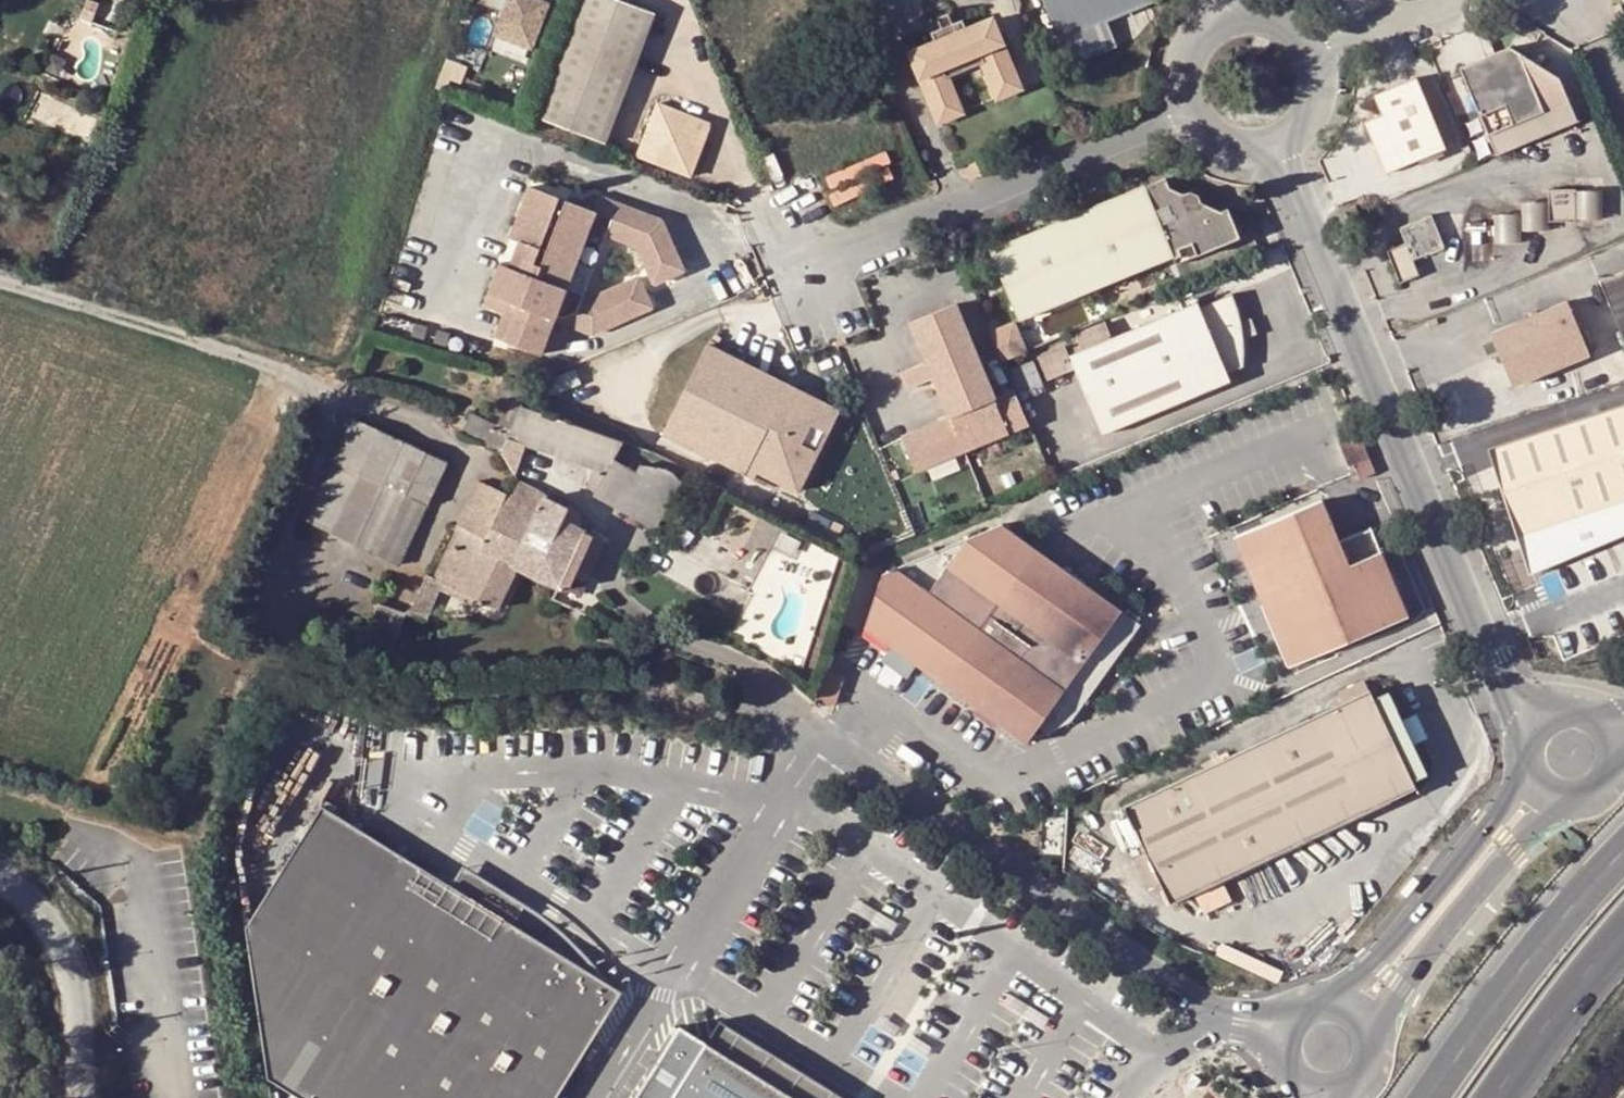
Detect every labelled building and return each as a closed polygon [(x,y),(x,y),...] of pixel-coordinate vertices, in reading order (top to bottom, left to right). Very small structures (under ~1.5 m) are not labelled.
[(545,0),(506,0),(494,32),(530,45),(548,1),(545,0)] [(603,140),(653,10),(626,0),(578,0),(534,115),(603,140)] [(1058,38),(1108,18),(1149,0),(1042,0),(1058,38)] [(946,76),(979,61),(995,97),(1017,87),(988,16),(963,27),(957,17),(948,20),(943,11),(932,15),(936,27),(927,31),(930,41),(907,51),(937,120),(960,111),(946,76)] [(1117,43),(1108,18),(1058,38),(1068,63),(1117,43)] [(1495,152),(1577,118),(1559,73),(1510,43),(1460,65),(1495,152)] [(1444,146),(1416,75),(1374,92),(1382,112),(1365,119),(1386,170),(1444,146)] [(637,152),(690,173),(710,120),(657,99),(637,152)] [(974,155),(962,160),(969,177),(982,172),(974,155)] [(1169,186),(1165,177),(1095,205),(1124,275),(1173,256),(1177,264),(1240,237),(1227,206),(1222,209),(1202,202),(1199,195),(1189,189),(1184,193),(1169,186)] [(1547,219),(1574,219),(1574,190),(1574,187),(1547,187),(1547,199),(1547,219)] [(637,244),(654,281),(683,268),(661,218),(600,197),(596,211),(531,188),(513,241),(504,266),(489,309),(509,316),(500,341),(544,357),(557,321),(592,331),(652,305),(638,275),(592,296),(583,293),(607,233),(637,244)] [(1359,216),(1353,202),(1342,207),(1347,221),(1359,216)] [(1124,275),(1095,205),(989,249),(1017,318),(1124,275)] [(1397,225),(1403,241),(1386,249),(1398,280),(1418,272),(1413,256),(1444,244),(1431,211),(1397,225)] [(1623,339),(1623,267),(1598,278),(1623,339)] [(1244,364),(1244,339),(1239,320),(1232,293),(1200,306),(1197,300),(1111,336),(1103,321),(1074,333),(1080,349),(1067,354),(1063,345),(1036,355),(1046,379),(1073,368),(1100,435),(1230,381),(1227,372),(1235,368),(1244,364)] [(1588,353),(1565,297),(1487,331),(1509,385),(1588,353)] [(1014,388),(994,396),(954,301),(910,319),(927,359),(909,367),(916,383),(934,376),(950,415),(901,436),(915,469),(1028,422),(1014,388)] [(1256,332),(1250,317),(1239,320),(1244,339),(1256,332)] [(1001,357),(1024,347),(1015,325),(991,333),(1001,357)] [(707,344),(663,432),(754,477),(757,471),(798,491),(838,410),(821,401),(803,392),(707,344)] [(916,383),(909,367),(902,370),(909,386),(916,383)] [(806,387),(803,392),(821,401),(824,396),(806,387)] [(1484,448),(1513,534),(1623,496),(1623,402),(1484,448)] [(511,432),(507,440),(560,459),(607,476),(614,462),(624,441),(534,411),(524,407),(511,432)] [(511,432),(471,413),(461,433),(502,452),(507,440),(511,432)] [(445,465),(353,421),(307,520),(399,563),(445,465)] [(1357,431),(1337,440),(1346,463),(1351,461),(1367,455),(1357,431)] [(1373,470),(1367,455),(1351,461),(1358,477),(1373,470)] [(596,500),(655,529),(679,480),(671,471),(642,464),(635,473),(614,462),(607,476),(596,500)] [(505,493),(479,482),(462,519),(487,530),(505,493)] [(435,580),(443,583),(498,609),(517,567),(514,564),(538,510),(543,497),(518,485),(513,497),(505,493),(487,530),(462,519),(457,530),(435,580)] [(517,567),(538,579),(559,587),(569,591),(595,536),(564,522),(569,509),(543,497),(538,510),(514,564),(517,567)] [(1321,501),(1233,537),(1287,667),(1406,617),(1380,552),(1348,566),(1338,543),(1321,501)] [(881,572),(862,624),(1021,742),(1067,719),(1138,623),(1010,529),(999,521),(881,572)] [(1338,543),(1348,566),(1380,552),(1370,530),(1338,543)] [(412,614),(426,621),(443,583),(435,580),(429,577),(412,614)] [(396,647),(408,612),(383,601),(365,636),(360,646),(391,658),(396,647)] [(1339,692),(1343,701),(1370,689),(1365,679),(1339,692)] [(1386,725),(1370,689),(1343,701),(1120,803),(1142,850),(1131,856),(1146,886),(1156,881),(1167,903),(1198,889),(1271,856),(1343,822),(1414,788),(1398,751),(1405,739),(1401,728),(1386,725)] [(619,997),(498,921),(462,898),(324,811),(234,929),(264,1078),(296,1097),(555,1097),(619,997)] [(1402,886),(1409,892),(1422,878),(1415,872),(1402,886)] [(462,898),(498,921),(510,903),(474,880),(462,898)] [(784,1097),(793,1097),(801,1084),(731,1040),(720,1059),(784,1097)] [(720,1059),(699,1046),(668,1097),(784,1097),(720,1059)]
